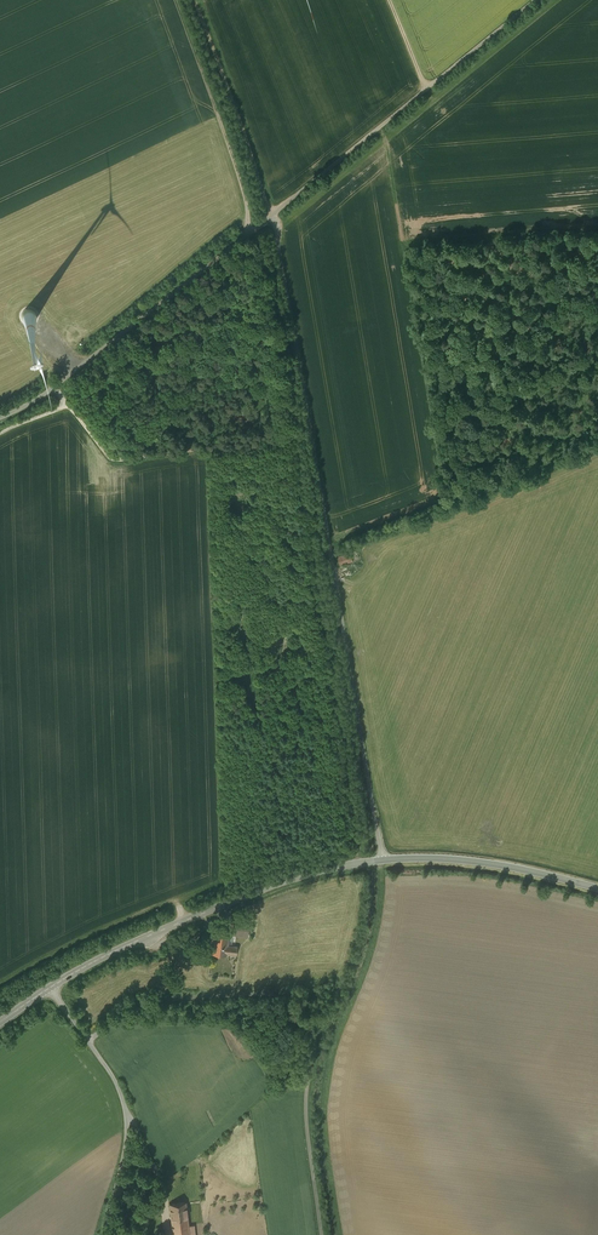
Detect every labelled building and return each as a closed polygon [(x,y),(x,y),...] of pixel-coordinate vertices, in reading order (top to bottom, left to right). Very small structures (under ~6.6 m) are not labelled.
[(349,553),(338,558),(341,566),(352,562),(349,553)] [(229,931),(229,934),(242,936),(248,936),(250,924),(231,921),(229,931)] [(229,931),(214,929),(212,953),(227,955),(227,953),(237,954),(238,946),(228,945),(229,934),(229,931)] [(279,1155),(274,1158),(284,1174),(289,1171),(279,1155)] [(154,1199),(139,1218),(146,1224),(161,1205),(154,1199)] [(169,1204),(173,1234),(190,1234),(186,1202),(169,1204)]
